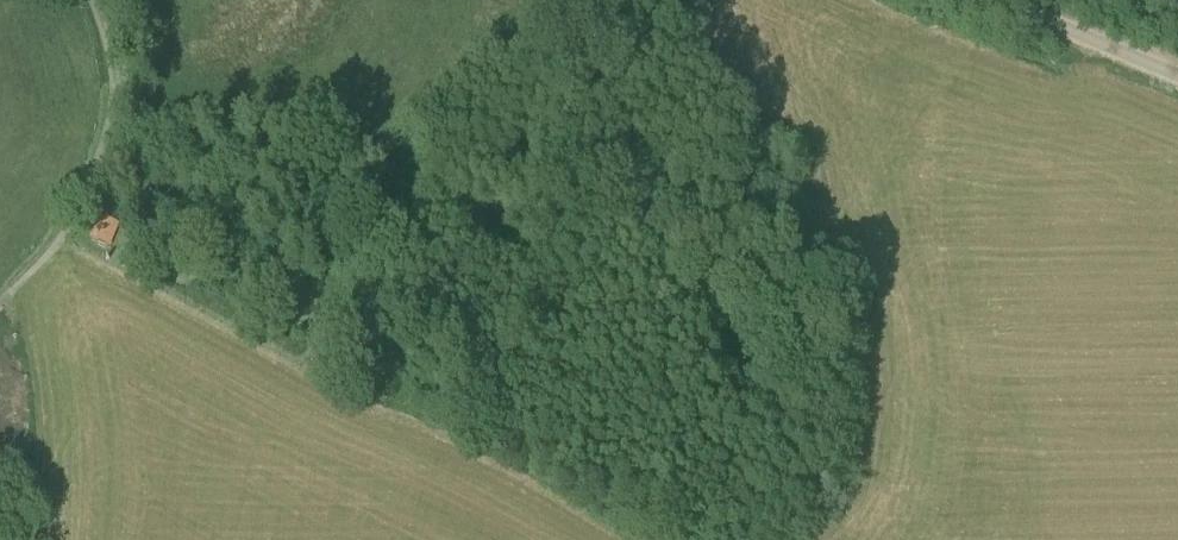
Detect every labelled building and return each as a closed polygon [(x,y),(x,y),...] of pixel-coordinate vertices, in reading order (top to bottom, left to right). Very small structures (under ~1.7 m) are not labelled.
[(92,240),(113,242),(116,218),(96,216),(92,240)]
